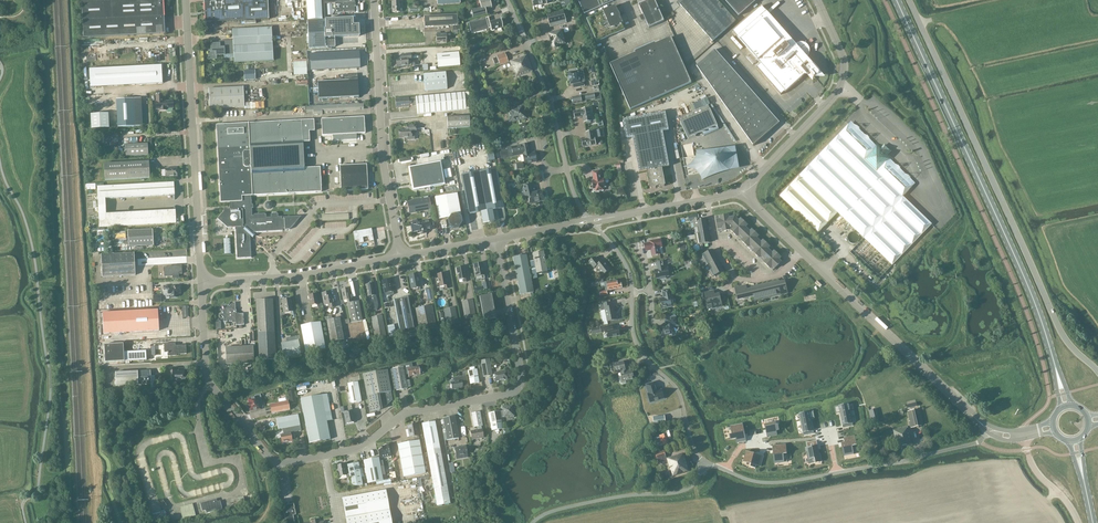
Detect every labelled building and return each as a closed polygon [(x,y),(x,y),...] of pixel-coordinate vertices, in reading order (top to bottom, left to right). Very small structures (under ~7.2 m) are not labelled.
[(82,3),(83,38),(165,34),(163,0),(82,0),(82,3)] [(205,23),(269,19),(268,0),(204,0),(205,23)] [(316,20),(319,20),(322,19),(321,0),(306,0),(307,20),(316,20)] [(324,4),(335,3),(335,13),(347,12),(355,12),(355,0),(324,0),(324,4)] [(481,8),(471,10),(473,17),(486,14),(485,9),(491,8),(489,0),(479,0),(481,8)] [(584,14),(613,1),(613,0),(578,0),(584,14)] [(642,14),(643,15),(640,16),(642,20),(645,19),(649,28),(664,21),(655,0),(652,0),(639,6),(642,14)] [(717,0),(685,0),(680,4),(712,42),(736,21),(717,0)] [(739,16),(757,0),(724,0),(739,16)] [(400,12),(400,4),(402,4),(401,1),(392,1),(392,13),(400,12)] [(603,12),(587,19),(597,42),(625,30),(622,23),(623,23),(616,6),(603,12)] [(761,6),(732,32),(761,64),(757,68),(781,96),(804,75),(808,75),(810,78),(812,76),(813,77),(814,77),(815,77),(814,75),(815,74),(818,75),(820,73),(819,70),(807,57),(810,51),(807,45),(803,43),(799,43),(796,44),(761,6)] [(674,9),(665,14),(668,20),(677,15),(674,9)] [(564,11),(548,15),(551,27),(567,23),(564,11)] [(424,27),(453,26),(453,30),(461,30),(460,25),(458,26),(457,15),(424,16),(424,27)] [(353,18),(307,21),(309,48),(335,47),(335,38),(359,36),(359,25),(353,25),(353,18)] [(501,25),(502,25),(501,19),(487,23),(486,18),(468,23),(471,34),(489,29),(489,28),(491,28),(491,31),(502,28),(501,25)] [(211,48),(272,44),(272,28),(232,30),(233,41),(219,42),(219,44),(211,45),(211,48)] [(563,29),(548,33),(552,49),(559,47),(559,46),(566,44),(566,43),(565,40),(563,29)] [(446,38),(450,38),(450,33),(445,33),(446,34),(436,35),(436,43),(446,43),(446,38)] [(635,53),(610,64),(630,110),(691,83),(671,37),(656,44),(655,42),(635,52),(635,53)] [(692,53),(697,47),(693,43),(687,48),(692,53)] [(273,61),(272,44),(211,48),(211,52),(208,52),(209,60),(217,59),(216,56),(225,55),(224,54),(234,53),(234,63),(273,61)] [(712,64),(721,56),(715,50),(706,58),(712,64)] [(359,51),(309,54),(310,71),(360,68),(359,51)] [(438,68),(460,66),(458,52),(436,54),(438,68)] [(497,56),(497,57),(493,59),(495,65),(499,63),(500,65),(508,62),(505,53),(497,56)] [(402,55),(403,58),(396,59),(396,67),(408,66),(407,62),(411,62),(411,54),(402,55)] [(526,55),(522,57),(510,61),(516,77),(532,71),(526,55)] [(712,64),(717,71),(727,63),(721,56),(712,64)] [(702,73),(712,64),(706,58),(696,66),(702,73)] [(717,71),(723,78),(733,70),(727,63),(717,71)] [(717,71),(712,64),(702,73),(707,81),(717,71)] [(89,69),(90,87),(162,84),(162,66),(89,69)] [(569,71),(569,72),(568,72),(570,85),(573,84),(574,88),(584,86),(583,82),(581,82),(578,70),(577,71),(577,69),(569,71)] [(244,71),(244,80),(255,80),(255,70),(244,71)] [(733,70),(723,78),(729,84),(738,76),(733,70)] [(723,78),(717,71),(707,81),(712,88),(723,78)] [(423,74),(425,91),(447,89),(445,72),(423,74)] [(344,81),(318,82),(318,99),(358,97),(358,80),(357,74),(344,75),(344,81)] [(729,84),(735,91),(744,83),(738,76),(729,84)] [(729,84),(723,78),(712,88),(717,95),(729,84)] [(735,91),(741,98),(750,89),(744,83),(735,91)] [(735,91),(729,84),(717,95),(722,102),(735,91)] [(243,87),(209,89),(210,108),(244,107),(243,87)] [(741,98),(747,104),(756,96),(750,89),(741,98)] [(741,98),(735,91),(722,102),(727,110),(741,98)] [(415,97),(416,106),(417,114),(432,112),(455,111),(455,110),(470,109),(469,92),(453,94),(453,93),(431,96),(415,97)] [(600,92),(585,95),(572,97),(574,104),(586,102),(586,101),(595,99),(595,101),(602,99),(601,93),(600,92)] [(285,93),(273,94),(274,100),(277,99),(278,107),(286,106),(285,93)] [(500,96),(502,103),(511,101),(509,94),(500,96)] [(156,101),(155,101),(156,110),(159,110),(159,111),(166,111),(166,109),(173,109),(173,101),(163,101),(162,95),(155,96),(156,101)] [(747,104),(753,111),(762,103),(756,96),(747,104)] [(412,106),(416,106),(415,97),(411,98),(408,98),(395,99),(396,108),(409,107),(409,106),(409,102),(411,102),(412,106)] [(116,99),(118,127),(142,126),(141,98),(133,99),(133,98),(131,98),(131,99),(116,99)] [(692,112),(706,106),(710,104),(707,98),(703,99),(689,106),(692,112)] [(747,104),(741,98),(727,110),(733,117),(747,104)] [(753,111),(759,117),(768,109),(762,103),(753,111)] [(312,114),(362,112),(362,104),(305,106),(305,111),(312,111),(312,114)] [(510,122),(527,118),(523,104),(507,108),(510,122)] [(753,111),(747,104),(733,117),(738,124),(753,111)] [(708,105),(679,118),(687,137),(702,131),(704,136),(719,129),(708,105)] [(582,110),(574,111),(575,118),(581,117),(581,116),(583,116),(584,122),(591,121),(589,108),(581,109),(582,110)] [(768,109),(759,117),(764,124),(774,116),(768,109)] [(759,117),(753,111),(738,124),(743,131),(759,117)] [(665,112),(623,120),(627,138),(633,137),(639,172),(647,171),(650,188),(651,189),(656,188),(657,187),(659,186),(660,187),(664,186),(665,185),(662,168),(669,166),(663,131),(669,130),(665,112)] [(109,128),(108,113),(91,114),(92,129),(109,128)] [(469,116),(447,117),(447,128),(470,127),(469,116)] [(780,123),(774,116),(764,124),(770,131),(780,123)] [(356,134),(365,133),(364,117),(321,119),(322,136),(333,135),(333,141),(357,139),(356,134)] [(764,124),(759,117),(743,131),(748,139),(764,124)] [(235,227),(236,233),(237,258),(251,257),(250,235),(251,234),(252,232),(282,231),(282,229),(285,228),(285,230),(289,230),(297,221),(297,217),(283,217),(284,219),(282,219),(282,217),(278,217),(278,214),(276,213),(272,213),(271,215),(271,217),(266,218),(266,215),(264,214),(254,214),(253,216),(253,218),(252,218),(251,206),(251,196),(321,192),(320,167),(304,168),(303,142),(310,142),(309,131),(314,131),(314,120),(216,125),(220,203),(231,202),(231,209),(226,209),(217,219),(227,228),(235,227)] [(770,131),(764,124),(748,139),(753,146),(770,131)] [(932,224),(903,196),(913,186),(889,163),(893,159),(888,154),(890,151),(884,145),(881,148),(876,143),(872,147),(848,124),(779,196),(818,233),(838,213),(892,265),(932,224)] [(416,125),(406,126),(406,130),(398,130),(399,138),(407,138),(407,140),(414,140),(414,135),(414,134),(416,134),(416,125)] [(588,139),(582,140),(583,147),(596,145),(595,137),(594,137),(593,131),(586,132),(587,137),(588,137),(588,139)] [(148,144),(125,145),(126,156),(148,155),(148,144)] [(499,151),(501,159),(523,155),(524,162),(515,164),(517,170),(523,168),(523,165),(536,162),(535,152),(531,153),(531,151),(531,150),(530,149),(529,150),(527,144),(506,148),(506,150),(499,151)] [(683,159),(687,176),(736,167),(732,150),(683,159)] [(148,161),(146,161),(104,164),(105,180),(149,178),(148,161)] [(444,184),(442,173),(440,163),(409,168),(411,179),(412,184),(410,184),(411,187),(413,187),(413,189),(416,189),(416,191),(425,189),(424,187),(444,184)] [(340,166),(341,191),(368,189),(367,164),(340,166)] [(165,177),(177,176),(176,168),(165,169),(165,177)] [(492,210),(504,208),(496,168),(462,175),(469,214),(481,212),(483,223),(494,221),(492,210)] [(592,181),(591,181),(593,190),(595,189),(596,191),(603,190),(603,188),(606,187),(604,178),(601,179),(600,170),(592,172),(594,180),(592,180),(592,181)] [(174,182),(167,183),(163,193),(168,195),(174,195),(174,200),(175,200),(174,182)] [(155,183),(142,184),(138,195),(143,197),(144,194),(149,196),(150,196),(150,194),(155,183)] [(155,183),(150,194),(156,196),(157,194),(161,183),(155,183)] [(167,183),(161,183),(157,194),(162,196),(163,193),(167,183)] [(131,197),(132,195),(136,184),(123,185),(119,196),(124,198),(125,195),(130,197),(131,197)] [(136,184),(132,195),(137,197),(138,195),(142,184),(136,184)] [(529,203),(543,200),(541,191),(532,193),(530,184),(522,186),(524,195),(527,194),(529,203)] [(97,186),(98,199),(105,198),(105,199),(112,198),(113,196),(117,185),(97,186)] [(117,185),(113,196),(118,198),(119,196),(123,185),(117,185)] [(459,227),(462,223),(461,217),(459,216),(461,216),(457,193),(434,198),(438,220),(449,218),(447,220),(448,225),(450,226),(450,228),(452,228),(453,228),(459,227)] [(98,199),(99,214),(106,214),(105,199),(105,198),(98,199)] [(409,213),(431,210),(429,198),(407,202),(409,213)] [(169,211),(168,213),(164,224),(176,223),(175,205),(175,210),(169,211)] [(151,224),(155,213),(150,211),(149,214),(145,225),(151,224)] [(156,211),(155,213),(151,224),(164,224),(168,213),(163,211),(162,211),(162,213),(157,211),(156,211)] [(132,225),(136,214),(131,212),(130,215),(126,226),(132,225)] [(137,212),(136,214),(132,225),(145,225),(149,214),(144,212),(143,214),(138,212),(137,212)] [(112,213),(106,214),(99,214),(99,227),(107,227),(112,213)] [(113,226),(117,215),(112,213),(107,227),(113,226)] [(118,213),(117,215),(113,226),(126,226),(130,215),(125,213),(124,215),(119,213),(118,213)] [(726,231),(730,230),(735,217),(732,217),(732,215),(728,215),(724,216),(726,231)] [(722,232),(726,231),(724,216),(719,217),(716,217),(718,232),(722,231),(722,232)] [(730,230),(733,233),(744,222),(741,219),(740,219),(738,217),(737,218),(735,217),(730,230)] [(710,243),(706,219),(694,221),(694,222),(691,222),(692,228),(699,227),(700,233),(696,234),(698,245),(710,243)] [(412,221),(412,222),(412,223),(411,224),(412,232),(417,232),(417,233),(426,232),(426,230),(434,229),(433,220),(418,222),(417,221),(417,220),(412,221)] [(748,225),(744,222),(733,233),(737,236),(739,238),(749,228),(747,226),(748,225)] [(749,228),(739,238),(741,240),(744,244),(755,233),(752,229),(751,230),(749,228)] [(371,229),(353,232),(355,241),(358,240),(359,243),(364,242),(363,238),(369,236),(369,241),(373,241),(372,232),(371,232),(371,230),(372,230),(371,229)] [(152,230),(127,231),(128,247),(153,246),(152,230)] [(748,247),(750,249),(760,238),(758,236),(759,236),(755,233),(744,244),(748,247)] [(752,251),(756,255),(766,243),(763,240),(760,238),(750,249),(752,251)] [(661,239),(649,241),(650,243),(645,244),(646,251),(651,250),(652,256),(660,254),(659,246),(662,246),(661,239)] [(766,243),(756,255),(759,258),(761,259),(772,249),(769,247),(770,247),(766,243)] [(774,251),(772,249),(761,259),(764,262),(763,262),(767,265),(777,254),(774,251)] [(709,271),(712,277),(723,271),(712,250),(701,255),(706,265),(710,264),(713,269),(709,271)] [(543,252),(532,254),(536,273),(547,271),(543,252)] [(135,275),(134,253),(101,255),(102,277),(135,275)] [(781,258),(777,254),(767,265),(770,269),(771,268),(773,271),(783,260),(781,258)] [(513,257),(517,276),(530,274),(526,255),(513,257)] [(603,275),(611,269),(603,260),(600,263),(595,257),(589,262),(594,268),(596,266),(603,275)] [(658,269),(655,270),(656,279),(660,278),(660,280),(666,278),(666,277),(669,277),(667,268),(665,268),(664,262),(657,263),(658,269)] [(482,279),(484,278),(484,275),(482,263),(473,265),(475,277),(481,276),(482,279)] [(167,268),(163,268),(164,277),(172,277),(173,279),(179,279),(179,275),(182,275),(182,266),(172,266),(172,268),(167,269),(167,268)] [(458,280),(463,279),(463,282),(466,282),(463,267),(456,268),(458,280)] [(412,288),(419,287),(417,274),(415,274),(414,274),(413,273),(412,274),(411,275),(409,275),(412,288)] [(445,289),(449,288),(448,285),(447,285),(444,273),(437,274),(439,287),(444,286),(445,289)] [(530,274),(517,276),(520,295),(533,293),(530,274)] [(352,283),(352,286),(356,286),(355,282),(351,282),(351,280),(357,280),(357,276),(348,276),(348,283),(352,283)] [(390,295),(393,295),(393,291),(392,291),(390,279),(382,281),(384,293),(389,292),(390,295)] [(607,282),(604,282),(605,291),(607,291),(608,290),(610,290),(622,288),(621,283),(617,283),(617,280),(607,282)] [(752,287),(754,296),(755,300),(788,293),(785,281),(780,282),(779,281),(752,287)] [(484,292),(490,291),(489,282),(482,283),(484,292)] [(373,299),(376,298),(376,294),(375,295),(373,284),(365,285),(367,296),(372,295),(373,299)] [(168,286),(163,286),(163,290),(164,294),(168,294),(171,294),(172,298),(177,297),(176,294),(180,293),(180,286),(168,287),(168,286)] [(754,296),(752,287),(747,288),(746,286),(735,288),(738,300),(754,296)] [(351,323),(362,321),(358,301),(352,302),(351,298),(350,299),(348,288),(341,289),(343,300),(347,300),(347,303),(351,323)] [(664,298),(660,298),(662,308),(672,307),(670,299),(672,299),(671,289),(662,290),(664,298)] [(713,308),(722,306),(719,294),(715,295),(714,291),(705,293),(707,305),(712,304),(713,308)] [(329,308),(335,307),(333,299),(331,299),(330,292),(322,293),(324,305),(328,304),(329,308)] [(316,294),(309,296),(310,306),(318,304),(316,294)] [(491,295),(480,297),(482,310),(484,321),(496,318),(494,308),(493,308),(491,295)] [(400,334),(414,332),(408,297),(394,300),(400,334)] [(273,299),(256,300),(259,361),(276,360),(273,299)] [(283,312),(281,313),(281,316),(285,315),(285,313),(292,312),(292,315),(292,318),(296,317),(295,310),(292,310),(290,299),(282,300),(283,305),(282,305),(283,312)] [(465,319),(476,317),(473,300),(462,302),(465,319)] [(607,321),(617,320),(616,315),(615,315),(614,306),(612,306),(611,302),(600,304),(602,311),(605,310),(607,321)] [(236,323),(236,314),(235,314),(236,313),(235,303),(232,303),(229,306),(228,305),(222,312),(223,313),(221,316),(223,318),(223,322),(232,322),(232,323),(235,323),(236,323)] [(419,331),(436,328),(432,306),(415,309),(419,331)] [(447,326),(458,324),(455,307),(444,309),(447,326)] [(103,334),(159,331),(158,310),(102,313),(103,334)] [(237,315),(236,314),(236,323),(235,323),(235,326),(243,325),(243,314),(237,314),(237,315)] [(375,339),(386,337),(382,315),(371,317),(375,339)] [(323,317),(324,321),(327,320),(331,342),(344,340),(340,318),(332,319),(332,316),(323,317)] [(666,326),(659,327),(661,336),(669,335),(670,336),(675,335),(673,326),(677,325),(676,317),(665,319),(666,326)] [(306,352),(325,349),(320,322),(301,326),(306,352)] [(608,337),(620,335),(618,327),(613,328),(612,325),(604,326),(605,332),(607,332),(608,337)] [(287,339),(287,342),(281,343),(284,356),(300,353),(297,333),(290,334),(291,339),(287,339)] [(177,354),(186,354),(186,345),(173,346),(173,343),(164,344),(164,353),(167,352),(168,356),(177,356),(177,354)] [(123,344),(104,345),(105,363),(124,361),(146,360),(146,351),(123,352),(123,344)] [(253,346),(250,346),(225,348),(226,365),(254,363),(253,346)] [(610,364),(612,372),(621,371),(621,373),(621,376),(620,376),(619,377),(620,384),(626,383),(626,382),(626,381),(634,379),(632,370),(625,372),(624,370),(625,370),(624,362),(615,364),(614,359),(614,358),(609,360),(608,360),(609,362),(608,363),(603,364),(604,368),(609,367),(608,364),(610,364)] [(489,359),(480,361),(483,377),(492,375),(489,359)] [(403,367),(389,369),(393,390),(396,389),(396,391),(407,389),(407,387),(410,386),(409,380),(406,381),(405,375),(408,374),(408,376),(420,374),(418,366),(407,368),(407,371),(404,371),(403,367)] [(173,378),(184,377),(184,369),(176,369),(176,368),(172,368),(173,378)] [(470,384),(479,383),(476,369),(468,371),(470,384)] [(363,374),(367,396),(370,412),(379,410),(377,394),(385,393),(385,398),(383,399),(383,397),(385,407),(385,406),(392,400),(387,370),(363,374)] [(150,371),(115,373),(116,386),(151,384),(150,371)] [(494,375),(493,375),(494,381),(495,381),(507,379),(505,371),(494,373),(494,375)] [(452,389),(462,387),(468,386),(466,376),(454,379),(455,382),(451,383),(452,389)] [(357,382),(348,384),(351,403),(361,402),(357,382)] [(648,394),(650,402),(664,398),(663,397),(664,396),(662,391),(661,390),(656,391),(655,390),(656,389),(656,388),(654,382),(646,385),(648,394)] [(289,397),(286,398),(286,402),(288,401),(288,406),(291,405),(291,404),(297,403),(294,388),(292,389),(292,390),(288,391),(289,397)] [(250,411),(259,409),(257,399),(261,399),(260,394),(255,395),(255,397),(248,399),(249,404),(248,404),(248,406),(249,406),(250,411)] [(327,394),(300,399),(309,444),(330,439),(326,421),(332,420),(327,394)] [(286,402),(270,405),(272,413),(289,410),(288,406),(288,401),(286,402)] [(835,407),(836,413),(850,410),(849,404),(835,407)] [(499,412),(499,411),(488,413),(492,431),(502,429),(500,418),(504,417),(514,416),(512,406),(502,408),(503,411),(499,412)] [(912,428),(922,425),(918,409),(908,411),(912,428)] [(352,410),(344,412),(346,424),(354,422),(352,410)] [(851,417),(850,410),(836,413),(836,414),(840,413),(841,419),(851,417)] [(480,411),(472,413),(474,427),(477,427),(477,430),(470,431),(472,440),(483,438),(482,429),(481,426),(482,426),(480,411)] [(799,414),(800,421),(814,418),(813,411),(799,414)] [(286,434),(280,435),(282,443),(292,441),(290,433),(301,431),(298,415),(276,419),(278,430),(285,428),(286,434)] [(443,418),(443,419),(447,440),(458,438),(454,416),(443,418)] [(657,419),(653,420),(654,425),(666,423),(665,416),(657,417),(657,419)] [(851,417),(841,419),(842,425),(853,423),(851,417)] [(800,421),(801,427),(812,424),(811,419),(814,418),(800,421)] [(422,424),(427,451),(437,505),(450,503),(435,421),(422,424)] [(766,432),(767,437),(777,435),(776,431),(779,430),(778,425),(775,426),(774,422),(765,424),(766,432)] [(397,444),(399,453),(403,477),(425,473),(419,440),(418,436),(416,424),(407,426),(410,437),(414,436),(415,441),(397,444)] [(742,424),(738,425),(739,427),(731,429),(732,434),(730,435),(731,440),(736,439),(737,443),(746,441),(744,434),(742,424)] [(812,424),(801,427),(803,433),(813,431),(812,424)] [(909,431),(908,427),(893,430),(897,447),(897,448),(898,448),(898,447),(912,444),(909,431)] [(669,443),(666,433),(659,435),(663,445),(669,443)] [(842,447),(843,453),(847,452),(847,455),(853,454),(852,446),(856,446),(854,436),(844,438),(845,443),(841,443),(842,447)] [(808,452),(809,459),(814,458),(815,463),(821,462),(820,454),(819,454),(818,450),(816,441),(807,443),(808,448),(807,448),(808,452)] [(382,449),(378,449),(380,458),(391,456),(389,445),(383,446),(381,446),(382,449)] [(774,456),(774,460),(777,460),(778,463),(784,462),(783,454),(786,454),(785,445),(773,446),(773,453),(774,456)] [(455,451),(456,454),(456,457),(467,455),(465,446),(455,448),(454,449),(454,451),(455,451)] [(664,450),(655,453),(657,459),(665,456),(664,450)] [(756,454),(746,452),(745,456),(747,456),(746,462),(751,464),(750,467),(755,468),(756,465),(760,466),(763,456),(756,454)] [(678,454),(677,454),(666,458),(671,476),(689,471),(683,453),(679,455),(678,454)] [(368,484),(383,481),(379,458),(363,461),(368,484)] [(345,464),(336,466),(339,479),(350,477),(351,487),(362,484),(358,463),(347,465),(348,466),(345,466),(345,464)] [(345,522),(390,522),(385,491),(341,499),(345,522)] [(220,501),(216,499),(200,503),(202,511),(205,511),(206,513),(222,509),(220,501)] [(282,506),(286,522),(294,522),(293,515),(296,514),(293,503),(282,506)] [(179,507),(183,519),(196,515),(192,504),(179,507)]
